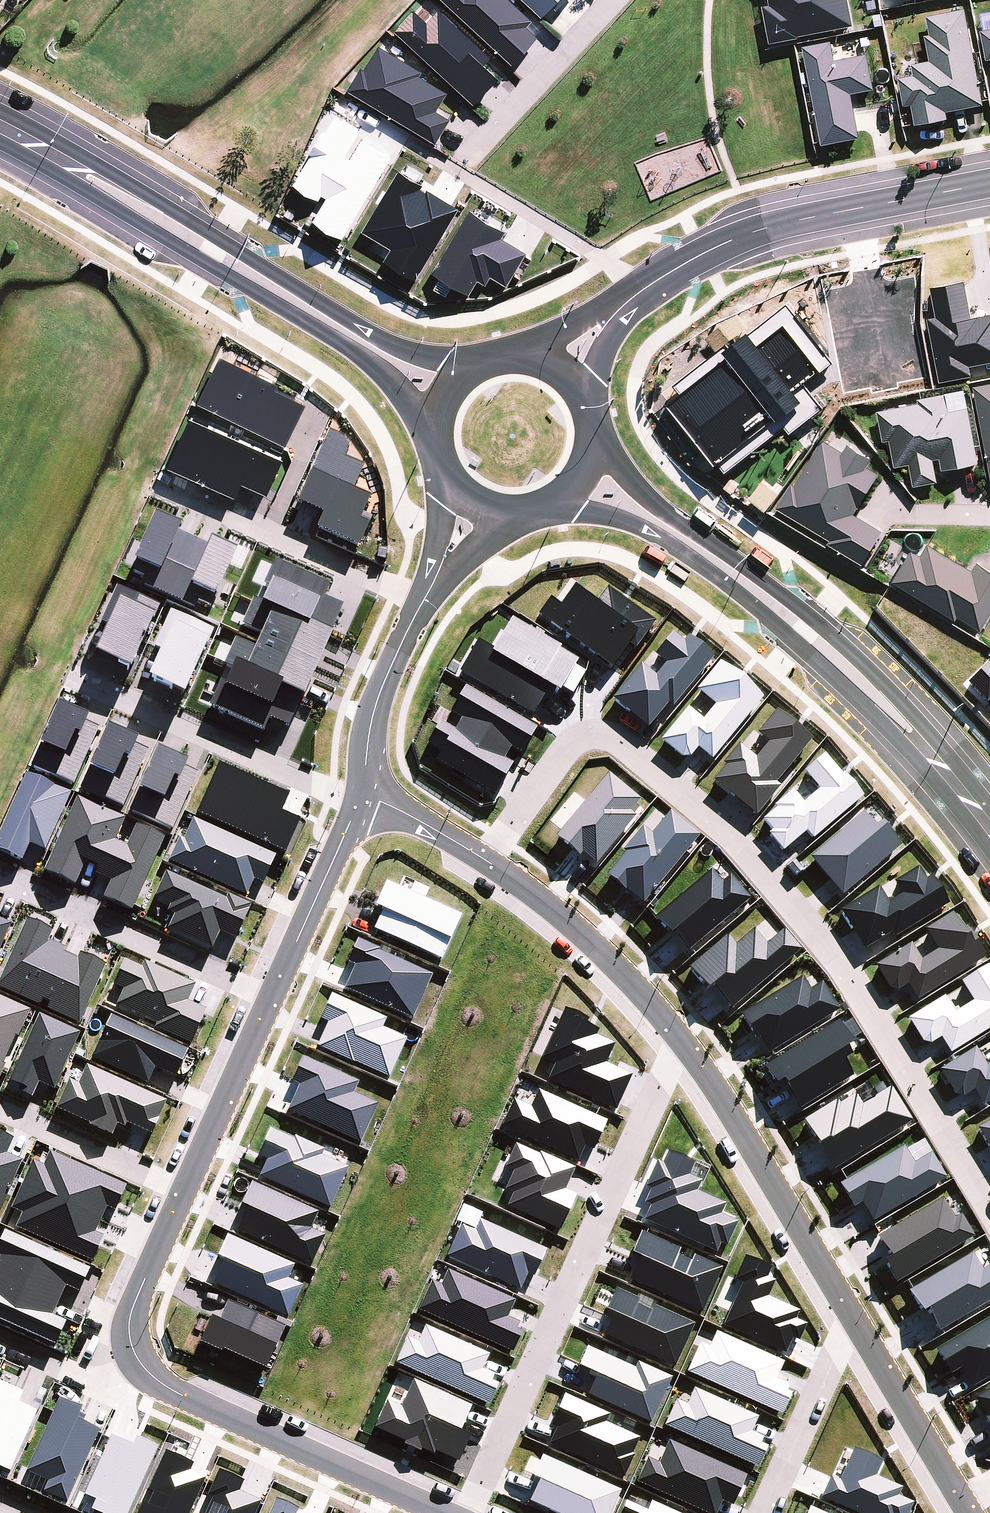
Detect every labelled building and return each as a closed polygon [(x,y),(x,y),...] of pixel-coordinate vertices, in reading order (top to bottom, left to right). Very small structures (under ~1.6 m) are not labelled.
[(512,64),(537,37),(526,27),(532,21),(509,0),(442,0),(512,64)] [(538,15),(541,18),(551,7),(555,10),(565,0),(521,0),(538,15)] [(853,28),(848,0),(769,0),(770,7),(763,9),(770,44),(853,28)] [(413,10),(393,31),(473,105),(497,80),(482,66),(490,58),(438,9),(426,22),(413,10)] [(946,114),(984,107),(983,101),(965,10),(926,17),(930,36),(925,38),(930,63),(912,66),(914,77),(898,80),(904,108),(911,106),(915,125),(915,126),(947,120),(946,114)] [(980,33),(986,62),(989,61),(989,31),(980,33)] [(831,43),(803,48),(822,147),(859,140),(851,96),(875,91),(868,56),(834,62),(831,43)] [(360,68),(347,91),(435,144),(450,120),(436,112),(447,93),(419,76),(422,72),(378,46),(364,70),(360,68)] [(343,241),(391,159),(361,141),(350,160),(345,158),(360,131),(327,111),(296,172),(298,177),(292,186),(319,202),(321,198),(326,200),(313,223),(343,241)] [(423,186),(399,172),(362,233),(392,250),(384,263),(416,282),(460,210),(427,191),(425,193),(420,191),(423,186)] [(505,232),(469,212),(431,274),(469,297),(478,282),(485,287),(490,278),(506,288),(526,254),(501,240),(505,232)] [(928,321),(940,382),(973,376),(972,367),(989,364),(989,316),(973,320),(966,282),(932,289),(938,319),(928,321)] [(780,410),(720,458),(729,468),(786,421),(792,428),(827,402),(808,379),(836,356),(790,296),(755,325),(763,335),(787,316),(823,362),(798,381),(807,392),(782,412),(780,410)] [(707,332),(717,347),(726,340),(725,340),(750,322),(740,308),(707,332)] [(823,362),(787,316),(763,335),(755,325),(751,321),(750,322),(725,340),(726,340),(733,350),(682,386),(670,394),(720,458),(780,410),(782,412),(807,392),(798,381),(823,362)] [(677,379),(682,386),(733,350),(726,340),(717,347),(677,379)] [(220,356),(197,403),(285,445),(306,404),(275,389),(278,384),(220,356)] [(973,387),(989,471),(989,384),(973,387)] [(919,405),(877,413),(883,443),(889,442),(895,469),(909,466),(914,488),(938,483),(933,461),(940,460),(942,472),(979,464),(968,409),(949,413),(945,396),(918,401),(919,405)] [(285,457),(191,416),(168,467),(235,497),(242,483),(266,494),(285,457)] [(792,485),(777,510),(830,542),(828,546),(862,566),(882,532),(854,515),(878,475),(866,468),(871,460),(848,446),(843,454),(822,441),(795,487),(792,485)] [(214,608),(235,562),(209,550),(208,552),(179,538),(180,536),(154,525),(131,576),(143,582),(140,590),(194,614),(197,607),(210,613),(212,607),(214,608)] [(888,582),(951,620),(954,617),(976,630),(980,624),(989,608),(989,572),(974,562),(969,571),(927,545),(924,544),(917,555),(908,549),(888,582)] [(152,625),(159,611),(116,592),(100,628),(108,632),(93,665),(129,681),(153,626),(152,625)] [(148,690),(183,705),(208,650),(207,650),(213,635),(171,616),(153,652),(162,657),(148,690)] [(671,711),(712,661),(686,640),(682,645),(672,637),(654,659),(664,667),(654,680),(639,668),(610,702),(646,732),(666,707),(671,711)] [(985,661),(966,680),(984,701),(987,699),(989,701),(989,666),(985,661)] [(711,763),(761,701),(718,666),(695,694),(713,708),(701,723),(686,711),(659,744),(681,761),(689,761),(696,752),(711,763)] [(73,790),(99,734),(58,714),(30,771),(73,790)] [(774,787),(810,743),(775,714),(756,737),(767,746),(754,763),(737,749),(721,768),(724,770),(712,785),(754,820),(779,790),(774,787)] [(122,814),(149,755),(106,735),(79,794),(122,814)] [(198,778),(156,758),(128,816),(170,836),(198,778)] [(71,795),(26,776),(0,835),(0,856),(20,865),(28,847),(44,854),(71,795)] [(640,804),(607,777),(554,841),(578,860),(581,857),(595,868),(634,820),(630,816),(640,804)] [(125,821),(77,799),(42,876),(73,890),(85,865),(97,870),(95,876),(111,883),(104,902),(131,914),(164,839),(136,827),(127,848),(115,843),(125,821)] [(642,907),(699,839),(669,815),(650,837),(641,830),(622,854),(625,856),(606,879),(623,894),(625,893),(642,907)] [(841,899),(899,849),(879,827),(874,831),(861,817),(809,862),(841,899)] [(178,840),(168,864),(245,900),(253,883),(261,887),(274,859),(192,822),(183,842),(178,840)] [(893,941),(947,908),(930,880),(924,884),(917,871),(893,885),(901,897),(887,905),(878,890),(839,914),(862,953),(890,936),(893,941)] [(686,955),(748,902),(729,879),(720,886),(709,873),(655,920),(652,922),(669,942),(672,939),(686,955)] [(227,898),(225,902),(166,875),(154,900),(169,908),(166,914),(173,918),(168,932),(211,952),(219,935),(235,943),(250,908),(227,898)] [(380,916),(372,934),(375,935),(440,965),(460,921),(384,887),(373,913),(380,916)] [(915,1004),(983,962),(963,929),(958,932),(951,918),(923,933),(937,953),(920,963),(909,947),(874,969),(888,992),(897,994),(906,988),(915,1004)] [(11,927),(0,922),(0,952),(11,927)] [(36,1007),(63,949),(49,943),(52,935),(26,923),(0,980),(0,991),(36,1007)] [(730,1013),(799,953),(781,933),(764,947),(751,933),(733,948),(725,939),(686,973),(706,996),(711,992),(730,1013)] [(353,970),(343,993),(411,1023),(431,980),(378,956),(379,954),(356,943),(346,966),(353,970)] [(65,950),(63,949),(36,1007),(39,1008),(42,1001),(49,1005),(46,1011),(79,1026),(106,968),(79,956),(77,960),(63,954),(65,950)] [(190,1047),(205,1013),(187,1005),(195,989),(187,985),(143,966),(141,972),(124,964),(113,987),(123,992),(116,1007),(156,1025),(154,1031),(190,1047)] [(989,1031),(989,976),(986,970),(959,986),(971,1006),(952,1016),(941,1000),(906,1022),(920,1045),(929,1047),(939,1041),(949,1056),(989,1031)] [(766,1056),(838,1013),(821,986),(808,993),(801,981),(739,1018),(755,1044),(758,1042),(766,1056)] [(319,1023),(327,1026),(316,1051),(387,1083),(406,1042),(381,1031),(386,1022),(330,998),(319,1023)] [(5,1069),(2,1067),(15,1040),(18,1041),(30,1013),(0,1000),(0,1080),(5,1069)] [(553,1067),(546,1083),(615,1114),(631,1078),(604,1066),(613,1048),(595,1039),(598,1034),(585,1029),(587,1023),(563,1013),(540,1062),(553,1067)] [(80,1034),(39,1016),(8,1085),(20,1090),(17,1096),(30,1102),(38,1085),(54,1092),(80,1034)] [(110,1019),(91,1060),(147,1086),(154,1070),(175,1080),(187,1053),(110,1019)] [(797,1113),(851,1079),(843,1066),(849,1063),(844,1055),(853,1050),(837,1025),(762,1072),(774,1091),(781,1086),(797,1113)] [(989,1103),(989,1066),(985,1069),(973,1051),(937,1074),(952,1098),(961,1100),(971,1094),(981,1109),(989,1103)] [(358,1085),(302,1060),(291,1085),(298,1089),(287,1114),(359,1147),(377,1107),(353,1097),(358,1085)] [(151,1137),(166,1104),(86,1067),(77,1087),(69,1083),(56,1111),(90,1127),(89,1130),(111,1140),(117,1127),(123,1130),(125,1126),(151,1137)] [(831,1174),(911,1125),(889,1090),(861,1107),(854,1096),(837,1107),(835,1104),(801,1125),(831,1174)] [(512,1103),(501,1130),(576,1164),(583,1149),(592,1153),(605,1124),(537,1094),(530,1110),(512,1103)] [(975,1132),(989,1157),(989,1123),(975,1132)] [(257,1160),(266,1163),(258,1180),(329,1212),(347,1172),(320,1160),(323,1154),(293,1140),(292,1142),(270,1132),(257,1160)] [(21,1164),(6,1157),(13,1142),(0,1136),(0,1137),(0,1211),(21,1164)] [(510,1201),(506,1209),(559,1233),(575,1198),(564,1193),(574,1172),(539,1156),(538,1158),(514,1148),(504,1171),(512,1175),(504,1193),(506,1194),(504,1199),(510,1201)] [(871,1225),(945,1181),(930,1156),(912,1166),(902,1149),(837,1188),(851,1210),(859,1205),(871,1225)] [(21,1188),(100,1223),(106,1210),(114,1214),(125,1189),(48,1155),(42,1169),(32,1164),(21,1188)] [(644,1206),(649,1208),(643,1223),(714,1256),(719,1247),(726,1250),(737,1225),(720,1218),(724,1207),(696,1194),(701,1185),(688,1179),(694,1167),(667,1155),(661,1168),(655,1165),(644,1190),(649,1192),(644,1206)] [(238,1233),(312,1266),(324,1239),(310,1232),(318,1216),(251,1186),(240,1210),(247,1213),(238,1233)] [(94,1236),(100,1223),(21,1188),(11,1211),(22,1216),(16,1231),(92,1264),(103,1240),(94,1236)] [(894,1280),(972,1234),(959,1212),(953,1215),(941,1195),(877,1233),(888,1252),(880,1256),(894,1280)] [(460,1221),(445,1255),(519,1287),(526,1271),(533,1274),(545,1247),(478,1217),(473,1227),(460,1221)] [(636,1259),(628,1277),(700,1310),(721,1266),(692,1253),(690,1258),(675,1252),(678,1247),(640,1230),(630,1250),(636,1252),(636,1259)] [(294,1262),(226,1232),(217,1252),(223,1255),(212,1281),(287,1315),(302,1282),(287,1276),(294,1262)] [(58,1304),(65,1290),(78,1296),(89,1273),(4,1235),(0,1244),(0,1279),(58,1304)] [(989,1298),(989,1261),(980,1267),(971,1251),(908,1287),(920,1307),(924,1305),(938,1328),(989,1298)] [(741,1280),(722,1321),(784,1350),(791,1334),(798,1338),(805,1321),(795,1316),(798,1308),(766,1294),(774,1278),(766,1274),(770,1265),(744,1253),(733,1276),(741,1280)] [(440,1284),(430,1280),(418,1308),(511,1350),(520,1329),(516,1327),(518,1322),(506,1316),(514,1299),(447,1269),(440,1284)] [(58,1304),(0,1279),(0,1324),(55,1349),(66,1325),(52,1319),(58,1304)] [(610,1316),(603,1332),(673,1364),(693,1321),(653,1303),(651,1307),(635,1300),(637,1296),(615,1286),(602,1312),(610,1316)] [(284,1323),(226,1298),(218,1316),(210,1312),(199,1339),(221,1349),(222,1346),(264,1365),(274,1343),(276,1343),(284,1323)] [(989,1372),(989,1314),(934,1347),(949,1371),(959,1366),(970,1384),(989,1372)] [(406,1334),(394,1360),(488,1401),(498,1380),(490,1377),(493,1372),(482,1367),(488,1352),(485,1351),(486,1349),(460,1337),(459,1339),(424,1324),(417,1339),(406,1334)] [(698,1339),(685,1369),(780,1411),(789,1389),(784,1387),(787,1381),(775,1376),(783,1359),(715,1329),(708,1344),(698,1339)] [(594,1375),(586,1392),(650,1421),(670,1375),(636,1360),(633,1366),(585,1344),(577,1362),(588,1366),(585,1371),(594,1375)] [(0,1377),(0,1463),(10,1468),(37,1407),(18,1398),(23,1387),(0,1377)] [(470,1430),(459,1426),(469,1403),(412,1377),(400,1404),(386,1397),(374,1424),(404,1438),(403,1441),(419,1448),(420,1445),(433,1451),(434,1448),(457,1458),(470,1430)] [(686,1400),(693,1386),(680,1380),(673,1394),(686,1400)] [(973,1394),(985,1414),(983,1415),(989,1428),(989,1385),(973,1394)] [(674,1397),(662,1423),(756,1464),(766,1442),(759,1439),(762,1434),(751,1429),(757,1414),(693,1386),(686,1400),(685,1402),(674,1397)] [(556,1424),(548,1440),(623,1474),(634,1451),(631,1450),(638,1434),(604,1419),(607,1412),(563,1392),(550,1421),(556,1424)] [(67,1498),(99,1425),(82,1418),(84,1411),(83,1410),(78,1408),(80,1403),(59,1393),(25,1468),(48,1478),(43,1488),(67,1498)] [(157,1443),(137,1434),(134,1442),(111,1432),(84,1492),(96,1497),(91,1507),(104,1512),(126,1512),(157,1443)] [(645,1455),(635,1478),(709,1512),(714,1512),(721,1499),(730,1503),(745,1472),(667,1438),(657,1460),(645,1455)] [(819,1494),(862,1512),(906,1512),(912,1499),(896,1493),(900,1484),(875,1473),(881,1457),(852,1444),(837,1477),(829,1473),(819,1494)] [(204,1475),(189,1468),(193,1460),(164,1448),(147,1487),(150,1488),(144,1502),(141,1500),(135,1512),(187,1512),(204,1475)] [(528,1498),(562,1512),(607,1512),(620,1486),(541,1451),(531,1472),(538,1475),(528,1498)] [(260,1498),(238,1488),(243,1477),(218,1466),(206,1492),(213,1494),(204,1512),(254,1512),(260,1498)] [(295,1512),(298,1504),(275,1494),(267,1512),(295,1512)] [(650,1498),(646,1507),(625,1497),(618,1512),(683,1512),(650,1498)] [(825,1507),(823,1510),(807,1503),(803,1512),(839,1512),(825,1507)]
